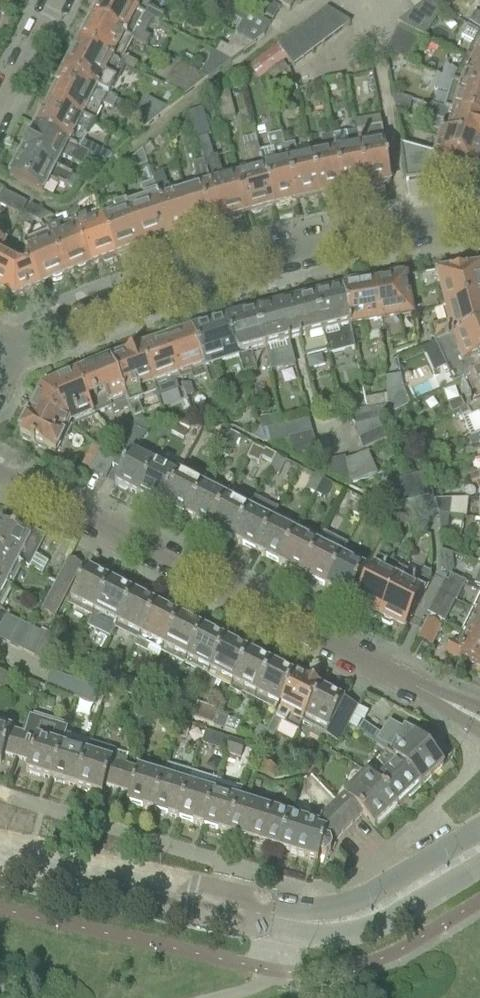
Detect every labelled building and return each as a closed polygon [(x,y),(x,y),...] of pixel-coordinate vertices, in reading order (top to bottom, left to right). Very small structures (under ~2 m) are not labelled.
[(90,19),(129,39),(130,40),(132,41),(133,40),(145,47),(146,47),(149,41),(150,39),(145,36),(153,21),(145,17),(113,0),(98,0),(94,7),(95,8),(90,19)] [(145,17),(153,21),(159,24),(163,18),(148,10),(153,0),(113,0),(145,17)] [(251,8),(272,21),(276,15),(277,11),(279,8),(263,0),(255,0),(251,8)] [(281,5),(289,10),(294,3),(296,0),(273,0),(281,5)] [(426,3),(430,1),(431,0),(406,0),(414,11),(426,3)] [(430,1),(447,12),(453,4),(447,0),(431,0),(430,1)] [(426,3),(414,11),(397,23),(425,37),(440,12),(426,3)] [(242,24),(248,13),(234,5),(228,16),(242,24)] [(323,11),(316,16),(331,36),(344,26),(346,24),(349,22),(325,9),(323,11)] [(242,24),(237,34),(255,45),(263,39),(270,25),(248,13),(242,24)] [(469,23),(471,25),(479,30),(479,17),(475,13),(472,18),(469,23)] [(321,43),(331,36),(316,16),(306,23),(321,43)] [(83,32),(78,43),(124,67),(132,70),(135,63),(124,57),(132,42),(132,41),(130,40),(129,39),(90,19),(89,20),(87,19),(81,31),(83,32)] [(321,43),(306,23),(296,31),(311,51),(321,43)] [(466,58),(479,65),(479,33),(469,27),(463,37),(474,44),(466,58)] [(311,51),(296,31),(286,39),(301,59),(311,51)] [(414,50),(418,41),(396,31),(392,40),(414,50)] [(219,47),(215,54),(231,62),(232,63),(255,45),(237,34),(235,38),(233,37),(226,50),(219,47)] [(286,39),(277,46),(292,66),(301,59),(286,39)] [(414,50),(392,40),(387,51),(408,61),(414,50)] [(71,55),(62,73),(109,97),(124,67),(78,43),(76,47),(72,47),(70,52),(71,55)] [(276,47),(248,68),(258,80),(285,60),(276,47)] [(210,51),(208,64),(219,71),(231,62),(215,54),(210,51)] [(442,78),(479,94),(479,65),(466,58),(458,73),(445,67),(442,78)] [(282,63),(266,75),(272,82),(287,71),(282,63)] [(219,71),(208,64),(195,77),(204,82),(219,71)] [(163,86),(185,97),(204,82),(195,77),(174,66),(163,86)] [(62,73),(48,100),(93,123),(103,105),(113,110),(117,101),(114,99),(108,97),(109,97),(62,73)] [(452,113),(479,121),(479,94),(442,78),(436,76),(432,88),(449,94),(445,109),(453,112),(452,113)] [(223,93),(216,95),(222,121),(232,119),(234,118),(228,92),(226,92),(223,93)] [(411,101),(393,96),(394,97),(394,100),(395,108),(408,112),(411,103),(411,101)] [(48,100),(35,127),(105,162),(112,156),(84,141),(93,123),(48,100)] [(145,101),(136,110),(156,121),(167,112),(145,101)] [(428,130),(439,134),(440,134),(479,146),(479,121),(453,113),(451,120),(450,120),(447,119),(449,113),(432,107),(429,118),(431,118),(428,130)] [(200,110),(189,114),(193,127),(197,141),(206,138),(207,137),(208,137),(210,136),(210,135),(202,109),(200,110)] [(156,121),(136,110),(126,119),(141,134),(156,121)] [(189,114),(181,120),(184,130),(193,127),(189,114)] [(23,149),(22,152),(57,170),(63,157),(82,167),(88,155),(104,163),(105,162),(35,127),(28,139),(25,140),(22,146),(23,149)] [(382,127),(355,131),(366,188),(378,185),(378,187),(388,185),(388,183),(391,183),(382,127)] [(332,136),(331,136),(342,192),(366,188),(355,131),(346,133),(332,136)] [(259,152),(258,152),(272,208),(276,207),(276,209),(286,206),(286,205),(296,202),(283,146),(280,133),(267,136),(270,149),(262,151),(259,152)] [(401,145),(403,162),(406,182),(475,172),(479,158),(479,157),(479,146),(440,134),(434,154),(432,153),(401,145)] [(324,152),(310,155),(320,197),(323,196),(323,198),(333,196),(333,194),(342,192),(331,136),(321,138),(324,152)] [(206,138),(197,141),(203,161),(213,158),(213,157),(209,143),(207,137),(206,138)] [(320,197),(310,155),(298,158),(294,144),(283,146),(296,202),(320,197)] [(247,166),(233,170),(246,215),(251,214),(254,215),(260,214),(262,211),(272,208),(258,152),(257,146),(243,150),(247,166)] [(142,151),(131,160),(135,170),(147,165),(142,151)] [(57,170),(22,152),(15,165),(12,165),(9,171),(11,174),(9,177),(44,194),(51,182),(55,184),(56,182),(63,186),(69,186),(73,178),(57,170)] [(213,158),(203,161),(221,222),(231,219),(234,221),(241,219),(242,216),(246,215),(233,171),(222,174),(217,157),(213,158)] [(197,187),(183,191),(195,229),(197,229),(204,228),(207,226),(221,222),(203,161),(192,164),(195,176),(194,177),(197,187)] [(163,173),(152,177),(151,177),(153,183),(170,236),(184,232),(187,234),(194,230),(195,229),(183,191),(171,194),(168,185),(167,185),(163,173)] [(145,203),(126,209),(140,248),(170,236),(153,183),(140,187),(144,200),(145,203)] [(20,216),(27,202),(3,190),(0,195),(0,205),(20,216)] [(113,205),(97,211),(101,221),(114,257),(118,255),(120,257),(127,254),(128,252),(140,248),(126,209),(125,207),(124,205),(123,202),(113,205)] [(27,210),(25,214),(34,219),(40,223),(52,217),(30,205),(27,210)] [(77,206),(69,213),(72,221),(81,217),(77,206)] [(81,217),(72,221),(89,266),(103,261),(105,262),(112,260),(113,257),(114,257),(101,221),(97,211),(84,216),(81,217)] [(72,221),(44,232),(63,276),(76,271),(79,272),(86,270),(87,267),(89,266),(72,221)] [(9,236),(3,233),(0,232),(0,253),(9,236)] [(27,253),(28,256),(41,286),(51,282),(54,283),(60,280),(63,276),(44,232),(23,241),(24,246),(26,249),(24,250),(25,253),(27,253)] [(0,253),(0,290),(4,292),(5,296),(11,299),(41,286),(28,256),(27,253),(25,253),(24,250),(26,249),(24,246),(8,238),(9,236),(0,253)] [(407,278),(410,299),(412,299),(414,299),(423,298),(423,294),(437,292),(441,308),(479,298),(479,273),(479,272),(476,269),(407,278)] [(391,281),(376,284),(383,320),(383,322),(383,324),(386,324),(388,333),(389,344),(404,341),(400,322),(415,319),(414,315),(413,316),(410,299),(407,278),(402,279),(401,277),(396,277),(391,279),(391,281)] [(347,289),(345,289),(353,330),(364,328),(367,347),(382,345),(380,335),(379,325),(383,324),(383,322),(383,320),(376,284),(358,287),(357,285),(352,286),(346,287),(347,289)] [(317,296),(314,297),(323,334),(326,345),(328,352),(329,354),(329,355),(354,350),(350,330),(352,330),(353,330),(345,289),(329,293),(325,290),(318,292),(317,296)] [(329,354),(328,352),(326,345),(323,334),(314,297),(312,298),(308,295),(302,296),(301,301),(290,303),(295,322),(285,325),(290,344),(299,341),(304,360),(329,354)] [(435,343),(479,327),(479,298),(441,308),(445,323),(430,328),(435,343)] [(258,311),(257,312),(266,350),(270,368),(270,370),(284,367),(295,364),(294,363),(290,344),(285,325),(295,322),(290,303),(270,308),(265,306),(259,307),(258,311)] [(250,354),(266,350),(257,312),(253,312),(249,310),(243,311),(243,315),(228,320),(241,362),(245,376),(256,374),(250,354)] [(214,324),(193,332),(208,376),(212,387),(220,384),(216,369),(233,364),(239,362),(241,362),(228,320),(226,320),(222,319),(215,321),(214,324)] [(435,343),(442,360),(447,372),(452,385),(462,380),(468,378),(467,376),(471,375),(472,376),(479,372),(479,327),(435,343)] [(178,337),(167,340),(181,380),(191,376),(193,381),(207,376),(208,376),(193,332),(189,333),(189,332),(183,332),(178,335),(178,337)] [(143,349),(141,349),(155,387),(157,394),(159,398),(178,391),(175,382),(181,380),(167,340),(154,345),(153,344),(148,345),(142,347),(143,349)] [(142,399),(157,394),(155,387),(141,349),(138,351),(136,350),(135,350),(132,351),(130,352),(128,353),(127,353),(125,355),(124,356),(111,361),(134,419),(143,415),(139,405),(143,402),(142,399)] [(133,419),(134,419),(111,361),(108,362),(105,360),(98,363),(97,366),(78,375),(92,411),(95,415),(110,409),(113,416),(129,409),(133,419)] [(473,403),(479,400),(479,372),(472,376),(471,375),(467,376),(468,378),(462,380),(473,403)] [(94,415),(95,415),(92,411),(78,375),(75,376),(72,374),(63,378),(63,381),(43,389),(34,407),(70,425),(72,426),(94,417),(94,415)] [(399,376),(386,378),(389,405),(391,405),(401,385),(399,376)] [(190,385),(181,384),(186,397),(193,394),(190,385)] [(386,395),(364,400),(366,408),(366,410),(373,409),(388,405),(386,395)] [(470,437),(479,433),(479,400),(473,403),(473,404),(465,408),(461,398),(448,404),(449,407),(444,409),(447,416),(452,414),(453,416),(460,414),(462,419),(470,437)] [(375,408),(373,409),(376,418),(377,421),(385,418),(391,405),(389,405),(388,406),(375,408)] [(71,426),(72,426),(70,425),(34,407),(27,421),(24,422),(20,429),(21,432),(20,435),(23,436),(21,439),(46,451),(47,449),(56,453),(70,425),(71,426)] [(366,410),(350,414),(350,415),(354,427),(376,418),(373,409),(366,410)] [(287,439),(284,428),(281,416),(261,420),(267,443),(291,455),(290,451),(287,439)] [(381,428),(376,418),(354,427),(358,439),(381,428)] [(287,439),(315,432),(312,421),(284,428),(287,439)] [(124,465),(115,483),(138,495),(154,464),(154,463),(136,453),(137,451),(134,450),(138,446),(148,434),(152,425),(134,424),(116,457),(125,462),(124,465)] [(176,424),(172,432),(183,438),(191,424),(176,424)] [(381,428),(358,439),(362,450),(386,439),(381,428)] [(211,448),(220,453),(225,442),(228,437),(221,433),(219,432),(211,448)] [(318,444),(315,432),(287,439),(290,451),(318,444)] [(228,437),(226,442),(234,447),(239,437),(230,433),(228,437)] [(470,437),(471,438),(469,439),(471,445),(479,443),(479,433),(470,437)] [(320,455),(318,444),(290,451),(291,455),(314,467),(320,455)] [(92,446),(86,457),(94,461),(100,450),(92,446)] [(252,447),(246,459),(258,465),(261,459),(271,464),(276,456),(264,451),(264,452),(252,447)] [(89,470),(105,478),(114,461),(100,450),(94,461),(89,470)] [(353,457),(346,460),(352,482),(379,471),(370,450),(353,457)] [(154,464),(138,495),(162,507),(163,505),(178,475),(179,473),(182,468),(181,468),(180,467),(158,456),(154,463),(154,464)] [(271,464),(269,470),(278,475),(285,461),(276,456),(271,464)] [(333,459),(325,473),(354,488),(352,482),(346,460),(345,457),(333,459)] [(178,475),(163,505),(185,517),(202,485),(179,473),(178,475)] [(421,473),(411,476),(417,498),(428,496),(421,473)] [(313,476),(306,489),(314,493),(321,479),(313,476)] [(417,498),(411,476),(401,479),(407,501),(417,498)] [(321,479),(314,493),(323,498),(330,484),(321,479)] [(202,485),(185,517),(208,528),(224,496),(202,485)] [(224,496),(208,528),(232,541),(248,509),(224,496)] [(248,509),(232,541),(256,553),(273,521),(278,510),(254,498),(248,509)] [(360,499),(352,513),(360,517),(367,503),(360,499)] [(466,501),(434,501),(435,503),(439,515),(449,516),(450,516),(451,516),(464,518),(466,501)] [(367,503),(360,517),(369,522),(376,507),(367,503)] [(449,516),(439,515),(440,531),(447,532),(449,516)] [(400,517),(391,535),(401,540),(410,522),(400,517)] [(273,521),(256,553),(278,564),(294,532),(273,521)] [(19,563),(19,562),(29,568),(44,537),(19,524),(15,531),(0,524),(0,554),(19,563)] [(294,532),(278,564),(280,565),(300,576),(317,544),(294,532)] [(317,544),(300,576),(303,577),(324,587),(340,555),(343,550),(346,545),(322,533),(317,544)] [(7,586),(19,563),(0,554),(0,583),(7,586)] [(445,555),(443,555),(443,563),(444,572),(451,575),(453,571),(452,554),(445,555)] [(340,555),(324,587),(349,600),(358,583),(366,569),(340,555)] [(68,558),(58,578),(72,585),(82,565),(68,558)] [(377,617),(380,618),(404,570),(379,558),(355,605),(366,611),(367,615),(373,618),(377,617)] [(78,586),(70,601),(94,613),(111,580),(87,568),(78,586)] [(404,570),(380,618),(382,619),(383,623),(390,627),(393,625),(405,631),(414,613),(425,592),(431,580),(431,574),(421,569),(417,577),(404,570)] [(58,578),(52,589),(66,596),(72,585),(58,578)] [(94,613),(86,627),(96,632),(97,630),(110,636),(108,639),(109,639),(117,625),(118,625),(134,592),(111,580),(94,613)] [(444,580),(438,591),(447,596),(452,584),(447,582),(444,580)] [(52,589),(46,601),(60,608),(66,596),(52,589)] [(438,591),(431,606),(439,610),(447,596),(438,591)] [(134,592),(118,625),(141,637),(158,604),(134,592)] [(60,608),(46,601),(41,612),(54,619),(60,608)] [(150,648),(162,654),(181,616),(158,604),(141,637),(141,638),(139,642),(136,647),(147,653),(150,648)] [(463,631),(479,640),(479,613),(474,610),(463,631)] [(8,643),(20,622),(7,615),(0,629),(0,639),(8,643)] [(181,616),(164,649),(186,660),(203,627),(181,616)] [(430,616),(428,620),(440,626),(442,622),(430,616)] [(428,620),(418,639),(430,644),(440,626),(428,620)] [(8,643),(21,650),(32,628),(20,622),(8,643)] [(203,627),(186,660),(210,672),(226,639),(203,627)] [(21,650),(33,656),(44,634),(32,628),(21,650)] [(446,652),(477,668),(476,671),(479,673),(479,640),(463,631),(457,643),(452,641),(446,652)] [(44,634),(33,656),(45,662),(57,640),(44,634)] [(226,639),(210,672),(232,684),(249,651),(226,639)] [(230,689),(229,690),(241,696),(242,695),(244,690),(255,695),(272,663),(249,651),(232,684),(230,689)] [(272,663),(255,695),(279,708),(296,675),(272,663)] [(45,685),(81,699),(86,684),(51,671),(45,685)] [(0,678),(0,690),(7,692),(11,677),(1,674),(0,678)] [(122,675),(116,688),(126,691),(131,679),(122,675)] [(299,731),(301,726),(321,687),(319,686),(320,684),(309,679),(308,681),(296,675),(279,708),(277,713),(267,731),(275,735),(282,722),(299,731)] [(86,684),(81,699),(96,704),(101,690),(86,684)] [(345,699),(321,687),(301,726),(302,726),(303,725),(309,728),(312,729),(309,734),(323,741),(325,736),(334,719),(345,699)] [(345,699),(334,719),(347,726),(357,706),(345,699)] [(204,723),(213,726),(218,715),(219,710),(210,707),(204,723)] [(26,772),(51,780),(63,739),(65,734),(68,725),(30,713),(24,734),(16,759),(29,763),(26,772)] [(218,715),(213,726),(234,734),(239,723),(218,715)] [(325,736),(339,743),(347,726),(334,719),(325,736)] [(444,765),(415,736),(418,733),(404,725),(402,729),(389,722),(380,735),(363,723),(356,733),(386,753),(392,757),(421,787),(444,765)] [(258,726),(251,741),(260,746),(267,731),(258,726)] [(16,759),(24,734),(0,727),(0,764),(3,755),(16,759)] [(206,732),(202,745),(226,753),(230,740),(206,732)] [(63,739),(51,780),(77,788),(91,743),(90,742),(90,741),(65,734),(63,739)] [(226,754),(241,759),(246,745),(230,740),(226,753),(226,754)] [(91,743),(77,788),(102,795),(105,786),(117,790),(125,765),(128,754),(116,750),(91,743)] [(373,779),(372,780),(397,806),(408,796),(411,797),(421,787),(392,757),(386,753),(379,762),(383,769),(375,777),(373,779)] [(153,811),(178,819),(192,772),(167,764),(165,771),(163,777),(153,811)] [(125,765),(117,790),(130,794),(127,803),(153,811),(163,777),(125,765)] [(260,771),(259,774),(274,781),(275,778),(278,772),(263,765),(261,770),(260,771)] [(178,819),(203,827),(217,781),(218,780),(192,772),(178,819)] [(327,811),(326,812),(327,813),(344,832),(363,814),(375,827),(397,806),(372,780),(366,774),(337,801),(335,803),(335,804),(327,811)] [(203,827),(229,835),(239,799),(243,788),(217,781),(203,827)] [(327,796),(319,803),(327,811),(335,804),(327,796)] [(239,799),(229,835),(280,850),(291,815),(255,804),(245,801),(239,799)] [(291,815),(280,850),(318,862),(320,854),(325,856),(331,852),(332,846),(331,843),(344,832),(327,813),(326,812),(325,811),(319,817),(320,818),(318,824),(291,815)]
